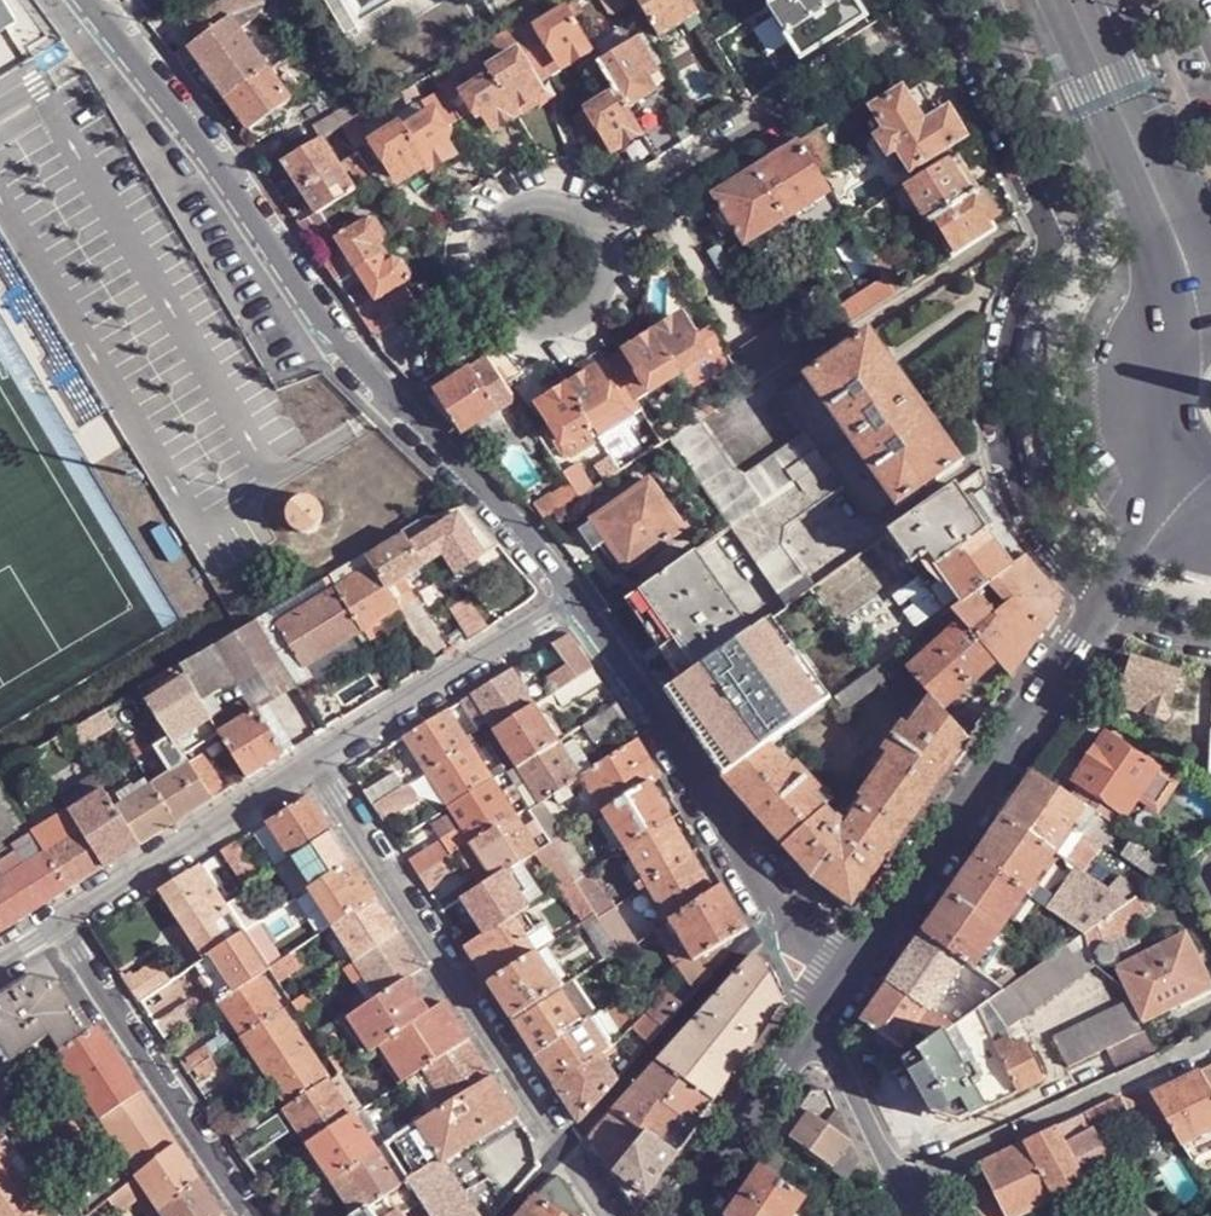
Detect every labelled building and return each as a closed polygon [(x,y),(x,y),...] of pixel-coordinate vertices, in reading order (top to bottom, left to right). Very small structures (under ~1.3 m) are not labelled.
[(17,22),(4,0),(0,0),(0,32),(17,22)] [(588,18),(578,0),(563,0),(567,7),(578,24),(588,18)] [(634,11),(627,0),(614,0),(614,1),(613,2),(623,19),(634,11)] [(699,12),(692,0),(639,0),(661,35),(687,19),(699,12)] [(866,17),(856,0),(777,0),(770,5),(802,58),(866,17)] [(283,9),(288,7),(284,1),(280,5),(283,9)] [(567,7),(541,24),(536,14),(520,24),(531,44),(543,61),(552,75),(593,49),(578,24),(567,7)] [(693,30),(706,22),(699,12),(687,19),(693,30)] [(228,97),(270,68),(233,16),(191,46),(228,97)] [(534,86),(552,75),(543,61),(531,44),(520,24),(505,32),(492,39),(504,60),(490,68),(493,74),(515,109),(516,108),(522,112),(538,102),(537,96),(539,94),(534,86)] [(626,104),(654,88),(652,86),(646,75),(658,68),(656,66),(655,67),(637,37),(600,60),(612,81),(618,91),(626,104)] [(251,130),(293,99),(270,68),(228,97),(229,98),(251,130)] [(441,85),(451,79),(445,68),(434,74),(441,85)] [(652,86),(664,78),(658,68),(646,75),(652,86)] [(493,74),(467,90),(465,94),(465,95),(468,101),(467,102),(473,112),(476,109),(484,111),(493,126),(498,127),(516,115),(516,113),(515,109),(493,74)] [(450,100),(461,118),(473,112),(467,102),(468,101),(465,95),(465,94),(457,77),(451,79),(441,85),(450,100)] [(396,114),(423,97),(416,85),(389,101),(396,114)] [(925,126),(940,116),(921,87),(907,97),(925,126)] [(618,91),(592,106),(590,112),(593,118),(589,120),(595,130),(599,127),(608,129),(618,146),(643,132),(626,104),(618,91)] [(966,138),(950,111),(940,116),(925,126),(907,97),(904,91),(874,110),(888,132),(879,138),(890,156),(899,150),(912,172),(914,171),(950,148),(966,138)] [(428,164),(429,167),(434,167),(452,155),(453,151),(444,136),(446,129),(461,118),(450,100),(407,129),(428,164)] [(348,114),(351,120),(359,116),(355,110),(348,114)] [(353,142),(378,128),(369,112),(343,128),(353,142)] [(403,123),(377,141),(376,145),(379,151),(375,154),(381,164),(385,161),(394,162),(405,179),(428,164),(407,129),(403,123)] [(823,179),(841,168),(819,131),(800,143),(823,179)] [(294,176),(333,153),(324,139),(285,162),(294,176)] [(968,171),(991,156),(984,141),(957,158),(966,172),(968,171)] [(800,143),(756,170),(788,222),(832,194),(823,179),(800,143)] [(949,163),(957,158),(950,148),(914,171),(920,180),(949,163)] [(302,188),(340,165),(333,153),(294,176),(302,188)] [(360,153),(347,161),(363,186),(376,179),(360,153)] [(969,196),(980,190),(968,171),(966,172),(957,158),(949,163),(969,196)] [(936,219),(969,196),(949,163),(920,180),(908,188),(929,223),(936,219)] [(302,188),(309,199),(349,177),(340,165),(302,188)] [(756,170),(715,196),(723,209),(736,231),(747,248),(788,222),(756,170)] [(322,211),(356,191),(349,177),(309,199),(318,213),(322,211)] [(958,255),(998,229),(993,221),(995,220),(996,216),(993,211),(998,208),(988,193),(984,196),(980,190),(969,196),(936,219),(958,255)] [(832,194),(788,222),(798,238),(841,209),(832,194)] [(900,221),(910,214),(897,194),(888,201),(900,221)] [(724,239),(736,231),(723,209),(710,218),(724,239)] [(312,242),(334,230),(322,211),(318,213),(299,224),(312,242)] [(358,270),(385,252),(380,243),(383,242),(385,234),(376,218),(367,217),(337,237),(351,260),(358,270)] [(757,263),(798,238),(788,222),(747,248),(757,263)] [(376,298),(378,302),(391,294),(410,283),(412,275),(402,260),(393,258),(390,260),(385,252),(358,270),(353,273),(339,283),(341,287),(345,293),(360,283),(362,287),(367,283),(373,293),(376,298)] [(351,260),(347,262),(353,273),(358,270),(351,260)] [(347,262),(331,273),(339,283),(353,273),(347,262)] [(852,323),(895,296),(885,277),(841,305),(852,323)] [(356,310),(374,337),(396,323),(396,324),(406,317),(391,294),(378,302),(376,298),(373,293),(354,306),(356,310)] [(681,374),(707,359),(708,352),(705,347),(709,344),(703,335),(699,338),(690,336),(679,319),(656,333),(681,374)] [(852,442),(918,397),(873,333),(872,330),(807,377),(808,379),(852,442)] [(656,333),(632,348),(636,353),(616,365),(627,382),(638,401),(681,374),(656,333)] [(632,348),(613,360),(616,365),(636,353),(632,348)] [(508,385),(521,377),(505,351),(493,359),(492,360),(508,385)] [(463,435),(501,411),(473,369),(435,392),(450,415),(460,431),(463,435)] [(569,388),(594,427),(621,412),(621,406),(630,419),(644,410),(638,401),(627,382),(611,391),(604,391),(593,372),(569,388)] [(707,415),(746,390),(740,380),(701,405),(707,415)] [(569,388),(546,401),(555,418),(554,428),(550,430),(557,440),(560,438),(564,443),(568,444),(587,432),(594,427),(569,388)] [(918,397),(852,442),(899,508),(900,509),(965,464),(963,461),(918,397)] [(700,420),(707,415),(701,405),(698,401),(672,417),(681,432),(700,420)] [(644,410),(630,419),(650,453),(665,443),(658,433),(644,410)] [(671,439),(681,432),(672,417),(658,433),(665,443),(671,439)] [(684,456),(712,437),(700,420),(681,432),(671,439),(684,456)] [(587,432),(591,438),(598,433),(594,427),(587,432)] [(605,444),(611,440),(606,431),(599,435),(605,444)] [(807,435),(793,445),(811,473),(812,472),(826,461),(807,435)] [(695,471),(723,452),(712,437),(684,456),(695,471)] [(605,445),(598,450),(607,465),(615,460),(605,445)] [(793,445),(778,455),(796,482),(798,482),(811,473),(793,445)] [(707,487),(733,468),(723,452),(695,471),(707,487)] [(778,455),(762,466),(781,493),(784,492),(796,482),(778,455)] [(831,500),(846,489),(826,461),(812,472),(831,500)] [(594,488),(622,471),(616,462),(588,479),(594,488)] [(587,477),(592,474),(586,463),(580,466),(587,477)] [(580,498),(594,488),(588,479),(587,477),(580,466),(579,464),(564,474),(572,487),(580,498)] [(770,501),(781,493),(762,466),(746,477),(765,504),(770,501)] [(733,526),(765,504),(746,477),(733,468),(707,487),(733,526)] [(818,509),(831,500),(812,472),(811,473),(798,482),(818,509)] [(629,569),(686,528),(668,502),(652,480),(595,521),(581,530),(595,550),(602,545),(609,541),(629,569)] [(803,520),(818,509),(798,482),(796,482),(784,492),(803,520)] [(891,535),(913,566),(924,559),(925,561),(932,556),(964,603),(1013,567),(1027,557),(1007,530),(1004,532),(988,494),(973,505),(959,486),(891,535)] [(580,498),(572,487),(540,506),(548,518),(580,498)] [(789,528),(803,520),(784,492),(781,493),(770,501),(789,528)] [(297,495),(287,503),(282,513),(283,522),(288,528),(302,536),(315,532),(312,501),(309,496),(307,495),(301,493),(297,495)] [(733,526),(760,564),(788,545),(789,528),(770,501),(765,504),(733,526)] [(483,556),(457,514),(424,535),(409,545),(421,566),(443,554),(454,572),(455,573),(483,556)] [(420,529),(427,526),(426,517),(416,523),(420,529)] [(424,535),(420,529),(416,523),(401,533),(403,537),(409,545),(424,535)] [(385,588),(421,566),(409,545),(403,537),(367,559),(372,568),(385,588)] [(885,548),(889,545),(885,539),(880,542),(885,548)] [(623,574),(629,569),(609,541),(602,545),(623,574)] [(788,545),(760,564),(770,577),(797,558),(788,545)] [(691,675),(756,630),(744,613),(738,617),(705,570),(711,566),(700,551),(652,585),(635,596),(691,675)] [(924,559),(913,566),(921,578),(895,596),(902,606),(910,600),(914,606),(906,612),(916,627),(942,609),(947,616),(955,610),(964,603),(932,556),(925,561),(924,559)] [(354,563),(361,575),(372,568),(367,559),(365,557),(354,563)] [(1013,676),(1060,610),(1062,606),(1062,599),(1057,592),(1042,576),(1027,557),(1013,567),(964,603),(955,610),(963,620),(999,662),(1013,676)] [(797,558),(770,577),(780,593),(807,573),(797,558)] [(738,617),(744,613),(711,566),(705,570),(738,617)] [(363,631),(398,611),(391,600),(385,588),(372,568),(361,575),(336,589),(363,631)] [(329,577),(267,614),(274,625),(336,588),(329,577)] [(363,631),(336,589),(336,588),(274,625),(300,666),(302,668),(358,636),(363,631)] [(685,679),(691,675),(635,596),(630,600),(685,679)] [(449,610),(467,641),(486,629),(468,599),(449,610)] [(363,631),(370,643),(406,622),(400,613),(398,611),(363,631)] [(256,621),(288,673),(300,666),(274,625),(267,614),(256,621)] [(420,614),(406,622),(415,637),(424,652),(427,657),(442,649),(420,614)] [(685,679),(668,691),(672,697),(721,782),(727,778),(770,746),(833,700),(774,617),(756,630),(691,675),(685,679)] [(963,620),(936,644),(972,685),(999,662),(963,620)] [(256,621),(211,646),(231,680),(244,702),(250,699),(252,702),(257,710),(267,704),(296,687),(288,673),(256,621)] [(363,631),(358,636),(364,646),(370,643),(363,631)] [(936,644),(908,669),(932,697),(945,711),(972,685),(936,644)] [(231,680),(211,646),(177,667),(181,673),(198,700),(231,680)] [(549,674),(558,688),(594,665),(585,652),(549,674)] [(845,709),(905,666),(895,654),(876,668),(837,697),(845,709)] [(1150,665),(1133,658),(1130,667),(1148,673),(1150,665)] [(536,701),(548,694),(525,659),(514,666),(536,701)] [(603,678),(594,665),(558,688),(550,692),(553,698),(559,695),(564,703),(603,678)] [(1165,722),(1181,674),(1150,665),(1148,673),(1130,667),(1118,705),(1165,722)] [(288,673),(296,687),(309,678),(302,668),(300,666),(288,673)] [(473,691),(495,728),(536,701),(514,666),(473,691)] [(177,667),(139,690),(143,696),(181,673),(177,667)] [(143,696),(169,737),(172,740),(210,718),(198,700),(181,673),(143,696)] [(992,706),(996,700),(992,694),(987,701),(992,706)] [(962,748),(969,738),(948,715),(945,711),(932,697),(909,730),(904,726),(886,750),(892,755),(865,796),(869,799),(847,830),(841,825),(827,809),(814,795),(820,790),(799,767),(793,771),(770,746),(727,778),(787,844),(815,876),(854,903),(907,826),(962,748)] [(212,721),(217,731),(219,734),(257,710),(252,702),(250,699),(244,702),(212,721)] [(628,716),(619,700),(584,721),(594,737),(628,716)] [(495,728),(518,763),(559,738),(536,701),(495,728)] [(982,707),(987,713),(992,706),(987,701),(982,707)] [(285,754),(295,748),(267,704),(257,710),(285,754)] [(405,734),(428,770),(471,742),(449,706),(405,734)] [(285,754),(257,710),(219,734),(247,778),(285,754)] [(113,727),(102,711),(65,732),(69,738),(91,724),(99,736),(113,727)] [(172,740),(180,753),(217,731),(212,721),(210,718),(172,740)] [(581,773),(597,764),(574,728),(559,738),(581,773)] [(1081,784),(1072,797),(1087,808),(1107,821),(1118,828),(1126,815),(1156,770),(1122,745),(1125,739),(1117,733),(1113,739),(1107,735),(1076,780),(1081,784)] [(652,779),(661,773),(640,736),(597,764),(581,773),(604,809),(652,779)] [(163,779),(187,764),(185,760),(180,753),(172,740),(169,737),(145,752),(163,779)] [(581,773),(559,738),(518,763),(540,799),(555,790),(567,782),(574,778),(581,773)] [(49,740),(44,743),(50,752),(55,749),(49,740)] [(428,770),(450,805),(494,777),(489,769),(471,742),(428,770)] [(148,779),(152,786),(163,779),(145,752),(134,759),(148,779)] [(225,792),(201,755),(192,760),(187,764),(210,800),(225,792)] [(489,769),(494,777),(508,770),(502,761),(489,769)] [(530,806),(540,799),(518,763),(508,770),(512,776),(530,805),(530,806)] [(176,823),(210,800),(187,764),(163,779),(152,786),(176,823)] [(365,789),(375,803),(406,783),(397,769),(365,789)] [(494,777),(498,784),(512,776),(508,770),(494,777)] [(1034,772),(1003,816),(1055,852),(1067,834),(1073,826),(1087,808),(1072,797),(1034,772)] [(581,773),(574,778),(596,813),(604,809),(581,773)] [(498,784),(517,813),(528,806),(530,805),(512,776),(498,784)] [(450,805),(472,839),(517,813),(498,784),(494,777),(450,805)] [(142,782),(147,789),(152,786),(148,779),(142,782)] [(413,779),(408,782),(412,789),(417,786),(413,779)] [(673,814),(652,779),(604,809),(622,839),(625,843),(673,814)] [(375,803),(383,816),(416,795),(412,789),(408,782),(406,783),(375,803)] [(573,791),(567,782),(555,790),(560,799),(573,791)] [(30,832),(1,786),(0,785),(0,851),(30,832)] [(139,845),(176,823),(152,786),(147,789),(116,810),(139,845)] [(105,793),(90,800),(97,812),(100,819),(116,810),(105,793)] [(328,821),(310,793),(269,819),(291,854),(333,827),(328,821)] [(560,830),(540,799),(530,806),(530,805),(528,806),(550,840),(551,842),(563,834),(560,830)] [(450,805),(439,812),(461,847),(472,839),(450,805)] [(1087,808),(1073,826),(1083,832),(1104,847),(1118,828),(1107,821),(1087,808)] [(102,868),(139,845),(116,810),(100,819),(79,832),(102,868)] [(76,826),(79,832),(100,819),(97,812),(76,826)] [(472,839),(495,875),(507,868),(539,848),(517,813),(472,839)] [(694,852),(673,814),(625,843),(644,874),(649,882),(694,852)] [(1003,816),(976,856),(1027,893),(1055,852),(1003,816)] [(269,819),(253,830),(276,864),(291,854),(269,819)] [(560,830),(563,834),(565,833),(570,830),(567,825),(560,830)] [(1073,826),(1067,834),(1077,841),(1083,832),(1073,826)] [(353,859),(333,827),(291,854),(313,886),(353,859)] [(574,835),(570,830),(565,833),(569,838),(574,835)] [(67,890),(43,853),(30,832),(0,851),(0,872),(4,878),(27,915),(67,890)] [(43,853),(67,890),(102,868),(79,832),(43,853)] [(574,877),(588,868),(569,838),(565,833),(563,834),(551,842),(573,876),(574,877)] [(1080,870),(1093,853),(1077,841),(1067,834),(1055,852),(1080,870)] [(453,852),(444,837),(410,857),(419,872),(453,852)] [(245,883),(260,874),(237,839),(222,849),(245,883)] [(472,839),(461,847),(482,884),(495,875),(472,839)] [(621,847),(625,843),(622,839),(616,841),(621,847)] [(1159,880),(1178,867),(1134,839),(1123,856),(1159,880)] [(539,848),(562,883),(564,882),(573,876),(551,842),(550,840),(539,848)] [(463,866),(453,852),(419,872),(429,888),(463,866)] [(715,890),(694,852),(649,882),(670,919),(672,918),(715,890)] [(1055,852),(1027,893),(1083,933),(1086,932),(1097,924),(1127,903),(1080,870),(1055,852)] [(976,856),(950,893),(1001,929),(1027,893),(976,856)] [(376,895),(353,859),(313,886),(311,886),(334,922),(376,895)] [(191,867),(189,869),(223,918),(236,936),(246,929),(247,929),(228,901),(207,868),(201,861),(191,867)] [(599,915),(613,905),(609,899),(589,867),(588,868),(574,877),(589,901),(597,913),(599,915)] [(462,897),(486,932),(509,916),(519,910),(529,904),(507,868),(495,875),(482,884),(462,897)] [(212,952),(229,941),(217,922),(223,918),(189,869),(158,888),(181,922),(204,956),(212,952)] [(636,879),(641,887),(649,882),(644,874),(636,879)] [(580,907),(589,901),(574,877),(573,876),(564,882),(580,907)] [(27,915),(4,878),(0,881),(0,932),(27,915)] [(672,918),(695,957),(724,942),(750,927),(724,883),(715,890),(672,918)] [(244,890),(228,901),(247,929),(258,922),(265,917),(251,894),(244,890)] [(950,893),(924,930),(965,961),(974,967),(1001,929),(950,893)] [(358,958),(400,930),(376,895),(334,922),(354,952),(358,958)] [(529,904),(519,910),(529,923),(543,914),(534,900),(529,904)] [(628,946),(636,942),(613,905),(599,915),(619,947),(621,950),(628,946)] [(519,910),(509,916),(533,952),(538,949),(542,946),(529,923),(519,910)] [(607,955),(619,947),(599,915),(597,913),(585,920),(607,955)] [(466,944),(490,980),(533,952),(509,916),(486,932),(466,944)] [(670,919),(656,928),(698,988),(707,979),(695,957),(672,918),(670,919)] [(204,956),(181,922),(174,928),(196,962),(204,956)] [(269,966),(281,957),(258,922),(247,929),(246,929),(269,966)] [(260,972),(269,966),(246,929),(236,936),(229,941),(212,952),(236,988),(260,972)] [(423,965),(400,930),(358,958),(356,958),(359,964),(379,994),(405,977),(408,976),(423,965)] [(924,930),(889,980),(930,1010),(953,977),(965,961),(924,930)] [(987,1002),(1006,1028),(1097,964),(1086,932),(1083,933),(1062,949),(1045,960),(1023,976),(1004,990),(987,1002)] [(1186,934),(1129,963),(1138,981),(1125,987),(1131,998),(1142,1020),(1167,1008),(1163,998),(1197,980),(1185,957),(1195,952),(1186,934)] [(1045,960),(1062,949),(1054,942),(1034,941),(1028,948),(1045,960)] [(730,954),(724,942),(695,957),(707,979),(730,954)] [(1098,949),(1096,956),(1100,963),(1107,966),(1113,964),(1117,961),(1120,955),(1117,947),(1111,943),(1103,944),(1098,949)] [(627,960),(635,956),(628,946),(621,950),(627,960)] [(306,963),(296,949),(281,957),(269,966),(279,979),(306,963)] [(490,980),(513,1015),(560,985),(557,980),(538,949),(533,952),(490,980)] [(196,962),(195,962),(220,998),(236,988),(212,952),(204,956),(196,962)] [(348,955),(352,961),(356,958),(358,958),(354,952),(348,955)] [(1210,985),(1210,983),(1195,952),(1185,957),(1197,980),(1210,985)] [(727,982),(772,1014),(784,998),(765,959),(762,955),(755,954),(750,957),(727,982)] [(122,972),(140,999),(149,992),(165,983),(145,955),(122,972)] [(330,975),(341,968),(336,959),(324,965),(330,975)] [(988,976),(974,967),(965,961),(953,977),(976,993),(988,976)] [(1125,987),(1138,981),(1129,963),(1116,969),(1125,987)] [(641,983),(633,969),(620,976),(628,991),(641,983)] [(1004,990),(1023,976),(1016,971),(995,970),(989,977),(1004,990)] [(283,1007),(260,972),(236,988),(220,998),(218,999),(242,1035),(283,1007)] [(50,1036),(61,1052),(94,1029),(63,980),(33,974),(0,995),(0,1043),(12,1062),(50,1036)] [(557,980),(560,985),(561,985),(566,982),(562,976),(557,980)] [(369,1000),(344,1017),(367,1053),(376,1048),(403,1029),(429,1012),(405,977),(379,994),(369,1000)] [(889,980),(862,1021),(901,1048),(914,1030),(929,1043),(947,1031),(954,1026),(930,1010),(889,980)] [(1197,980),(1163,998),(1167,1008),(1210,986),(1210,985),(1197,980)] [(692,1021),(743,1058),(772,1014),(727,982),(692,1021)] [(513,1015),(536,1052),(585,1020),(580,1015),(561,985),(560,985),(513,1015)] [(665,1024),(685,1002),(669,987),(655,1004),(650,1010),(665,1024)] [(293,1001),(316,1035),(332,1025),(308,990),(293,1001)] [(159,1005),(149,992),(140,999),(148,1012),(159,1005)] [(201,1011),(192,997),(155,1021),(164,1035),(168,1033),(175,1029),(201,1011)] [(1053,1037),(1068,1067),(1106,1048),(1145,1028),(1142,1020),(1131,998),(1053,1037)] [(470,1038),(446,1002),(431,1010),(429,1012),(403,1029),(422,1059),(426,1066),(470,1038)] [(1007,1047),(1014,1044),(1006,1028),(987,1002),(978,1008),(996,1045),(1004,1040),(1007,1047)] [(307,1042),(283,1007),(242,1035),(265,1070),(307,1042)] [(947,1031),(973,1080),(978,1077),(982,1084),(977,1087),(987,1106),(1019,1091),(996,1045),(978,1008),(954,1026),(947,1031)] [(648,1009),(639,1018),(649,1027),(648,1029),(645,1034),(651,1039),(665,1024),(650,1010),(648,1009)] [(585,1020),(591,1016),(588,1010),(580,1015),(585,1020)] [(594,1021),(602,1017),(598,1011),(591,1016),(594,1021)] [(536,1052),(555,1081),(602,1051),(610,1046),(606,1039),(594,1021),(591,1016),(585,1020),(536,1052)] [(743,1058),(692,1021),(660,1057),(714,1096),(716,1097),(743,1058)] [(122,1058),(101,1026),(94,1029),(61,1052),(59,1053),(103,1117),(143,1091),(122,1058)] [(1118,1074),(1159,1056),(1145,1028),(1106,1048),(1118,1074)] [(179,1036),(175,1029),(168,1033),(173,1039),(179,1036)] [(403,1029),(376,1048),(399,1083),(407,1079),(417,1072),(412,1066),(422,1059),(403,1029)] [(911,1056),(929,1043),(914,1030),(901,1048),(911,1056)] [(905,1061),(931,1111),(959,1120),(987,1106),(977,1087),(982,1084),(978,1077),(973,1080),(947,1031),(929,1043),(911,1056),(905,1061)] [(49,1060),(59,1053),(61,1052),(50,1036),(12,1062),(0,1070),(0,1094),(49,1060)] [(606,1039),(610,1046),(615,1043),(611,1037),(606,1039)] [(493,1073),(470,1038),(426,1066),(425,1067),(448,1102),(493,1073)] [(1019,1091),(1042,1079),(1023,1040),(1014,1044),(1007,1047),(1004,1040),(996,1045),(1019,1091)] [(189,1061),(192,1067),(193,1066),(211,1055),(214,1053),(206,1042),(186,1057),(189,1061)] [(330,1077),(307,1042),(265,1070),(287,1106),(330,1077)] [(12,1062),(0,1043),(0,1070),(12,1062)] [(329,1056),(339,1071),(349,1065),(339,1050),(329,1056)] [(618,1076),(602,1051),(555,1081),(579,1119),(618,1076)] [(113,1155),(122,1147),(103,1117),(59,1053),(49,1060),(113,1155)] [(211,1055),(193,1066),(198,1073),(202,1071),(204,1074),(217,1065),(211,1055)] [(694,1123),(714,1096),(660,1057),(639,1081),(679,1111),(694,1123)] [(412,1066),(417,1072),(425,1067),(426,1066),(422,1059),(412,1066)] [(188,1070),(192,1067),(189,1061),(184,1064),(188,1070)] [(349,1065),(339,1071),(363,1107),(379,1097),(385,1093),(382,1088),(369,1096),(358,1079),(359,1079),(350,1065),(349,1065)] [(430,1114),(448,1102),(425,1067),(417,1072),(407,1079),(430,1114)] [(1201,1072),(1206,1081),(1210,1090),(1210,1067),(1201,1072)] [(1210,1128),(1210,1090),(1206,1081),(1201,1072),(1201,1071),(1155,1094),(1184,1142),(1210,1128)] [(519,1111),(493,1073),(448,1102),(430,1114),(419,1122),(443,1160),(446,1159),(463,1148),(514,1115),(519,1111)] [(354,1114),(330,1077),(287,1106),(285,1108),(308,1143),(354,1114)] [(639,1081),(615,1106),(646,1130),(659,1139),(663,1134),(679,1111),(639,1081)] [(811,1090),(801,1105),(809,1112),(812,1109),(828,1120),(838,1108),(828,1088),(811,1090)] [(178,1143),(143,1091),(103,1117),(122,1147),(139,1173),(178,1143)] [(1141,1102),(1164,1153),(1184,1142),(1155,1094),(1141,1102)] [(1007,1215),(1016,1215),(1053,1199),(1055,1192),(1114,1162),(1097,1130),(1131,1114),(1122,1095),(1086,1112),(1056,1126),(980,1161),(1007,1215)] [(402,1132),(379,1097),(363,1107),(387,1143),(402,1132)] [(783,1130),(791,1135),(809,1112),(801,1105),(783,1130)] [(615,1106),(589,1135),(613,1170),(614,1169),(646,1130),(615,1106)] [(852,1138),(838,1108),(828,1120),(852,1138)] [(791,1135),(832,1166),(852,1138),(828,1120),(812,1109),(809,1112),(791,1135)] [(665,1143),(677,1152),(689,1136),(696,1125),(694,1123),(679,1111),(663,1134),(668,1138),(665,1143)] [(227,1130),(234,1141),(241,1137),(258,1126),(260,1124),(253,1113),(227,1130)] [(378,1149),(354,1114),(308,1143),(331,1179),(345,1170),(378,1149)] [(463,1148),(469,1157),(520,1124),(514,1115),(463,1148)] [(433,1212),(466,1190),(462,1182),(446,1159),(443,1160),(419,1122),(402,1132),(387,1143),(393,1152),(404,1169),(410,1178),(433,1212)] [(62,1215),(0,1125),(0,1147),(48,1215),(62,1215)] [(648,1194),(677,1152),(665,1143),(659,1139),(646,1130),(614,1169),(648,1194)] [(663,1134),(659,1139),(665,1143),(668,1138),(663,1134)] [(862,1158),(852,1138),(832,1166),(848,1176),(862,1158)] [(201,1178),(178,1143),(139,1173),(138,1174),(147,1189),(161,1209),(201,1178)] [(387,1143),(378,1149),(384,1158),(393,1152),(387,1143)] [(0,1147),(0,1215),(48,1215),(0,1147)] [(113,1155),(66,1192),(73,1200),(85,1215),(109,1197),(138,1174),(139,1173),(122,1147),(113,1155)] [(469,1157),(463,1148),(446,1159),(462,1182),(478,1172),(469,1157)] [(345,1170),(369,1205),(388,1192),(400,1183),(395,1176),(384,1158),(378,1149),(345,1170)] [(800,1171),(770,1149),(761,1164),(790,1184),(800,1171)] [(520,1158),(485,1198),(497,1210),(533,1171),(520,1158)] [(520,1158),(533,1171),(541,1162),(540,1161),(532,1160),(520,1158)] [(862,1158),(848,1176),(867,1190),(873,1183),(862,1158)] [(726,1215),(727,1215),(791,1215),(805,1195),(790,1184),(761,1164),(726,1215)] [(410,1178),(404,1169),(395,1176),(400,1183),(410,1178)] [(637,1210),(648,1194),(614,1169),(613,1170),(637,1210)] [(462,1182),(466,1190),(483,1180),(478,1172),(462,1182)] [(147,1189),(138,1174),(109,1197),(119,1210),(132,1200),(147,1189)] [(536,1195),(565,1215),(579,1215),(584,1211),(558,1174),(544,1186),(536,1195)] [(201,1178),(161,1209),(165,1215),(166,1215),(221,1215),(224,1213),(201,1178)] [(132,1200),(143,1215),(153,1215),(161,1209),(147,1189),(132,1200)] [(477,1207),(466,1190),(433,1212),(435,1215),(483,1215),(477,1207)] [(388,1192),(369,1205),(352,1215),(404,1215),(388,1192)] [(536,1195),(517,1215),(565,1215),(536,1195)] [(477,1207),(483,1215),(492,1215),(497,1210),(485,1198),(477,1207)] [(85,1215),(73,1200),(66,1205),(71,1210),(76,1215),(84,1215),(85,1215)]
